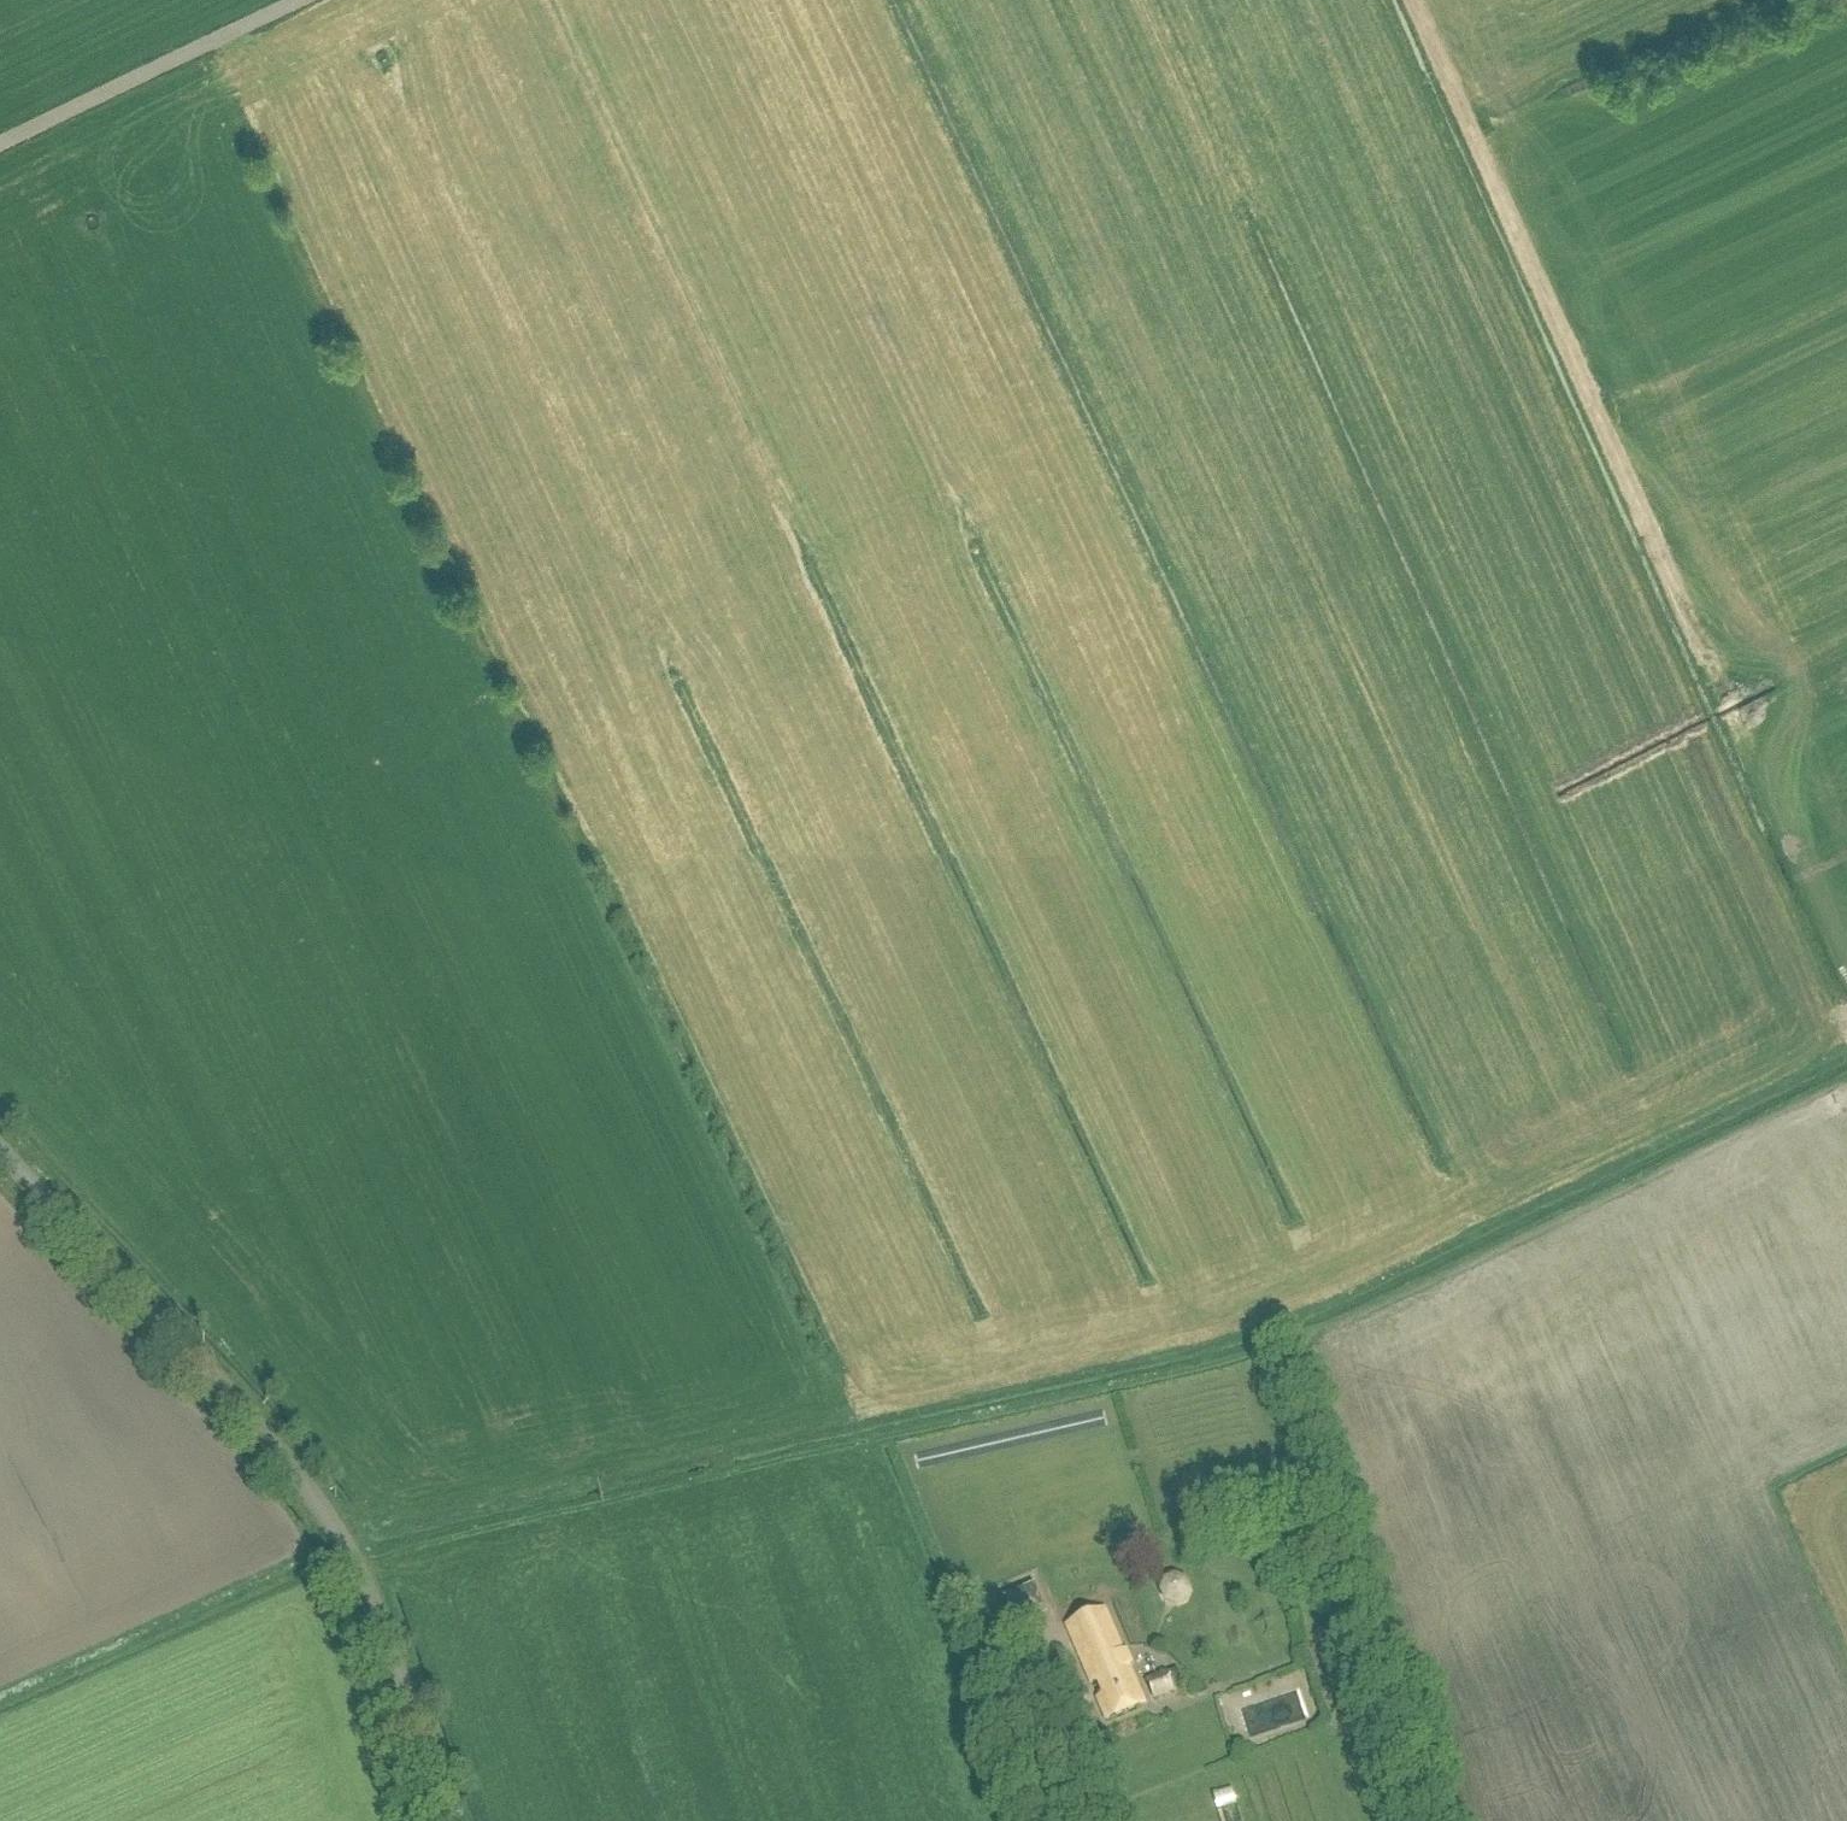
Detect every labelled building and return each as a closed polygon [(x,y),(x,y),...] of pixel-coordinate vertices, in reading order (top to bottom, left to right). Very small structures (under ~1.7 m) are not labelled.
[(1174,1577),(1166,1602),(1187,1609),(1195,1584),(1174,1577)] [(1045,1583),(1034,1587),(994,1605),(1004,1627),(1044,1610),(1041,1602),(1052,1597),(1045,1583)] [(1142,1707),(1103,1613),(1068,1628),(1108,1721),(1142,1707)] [(1185,1686),(1176,1667),(1147,1680),(1155,1699),(1185,1686)]
